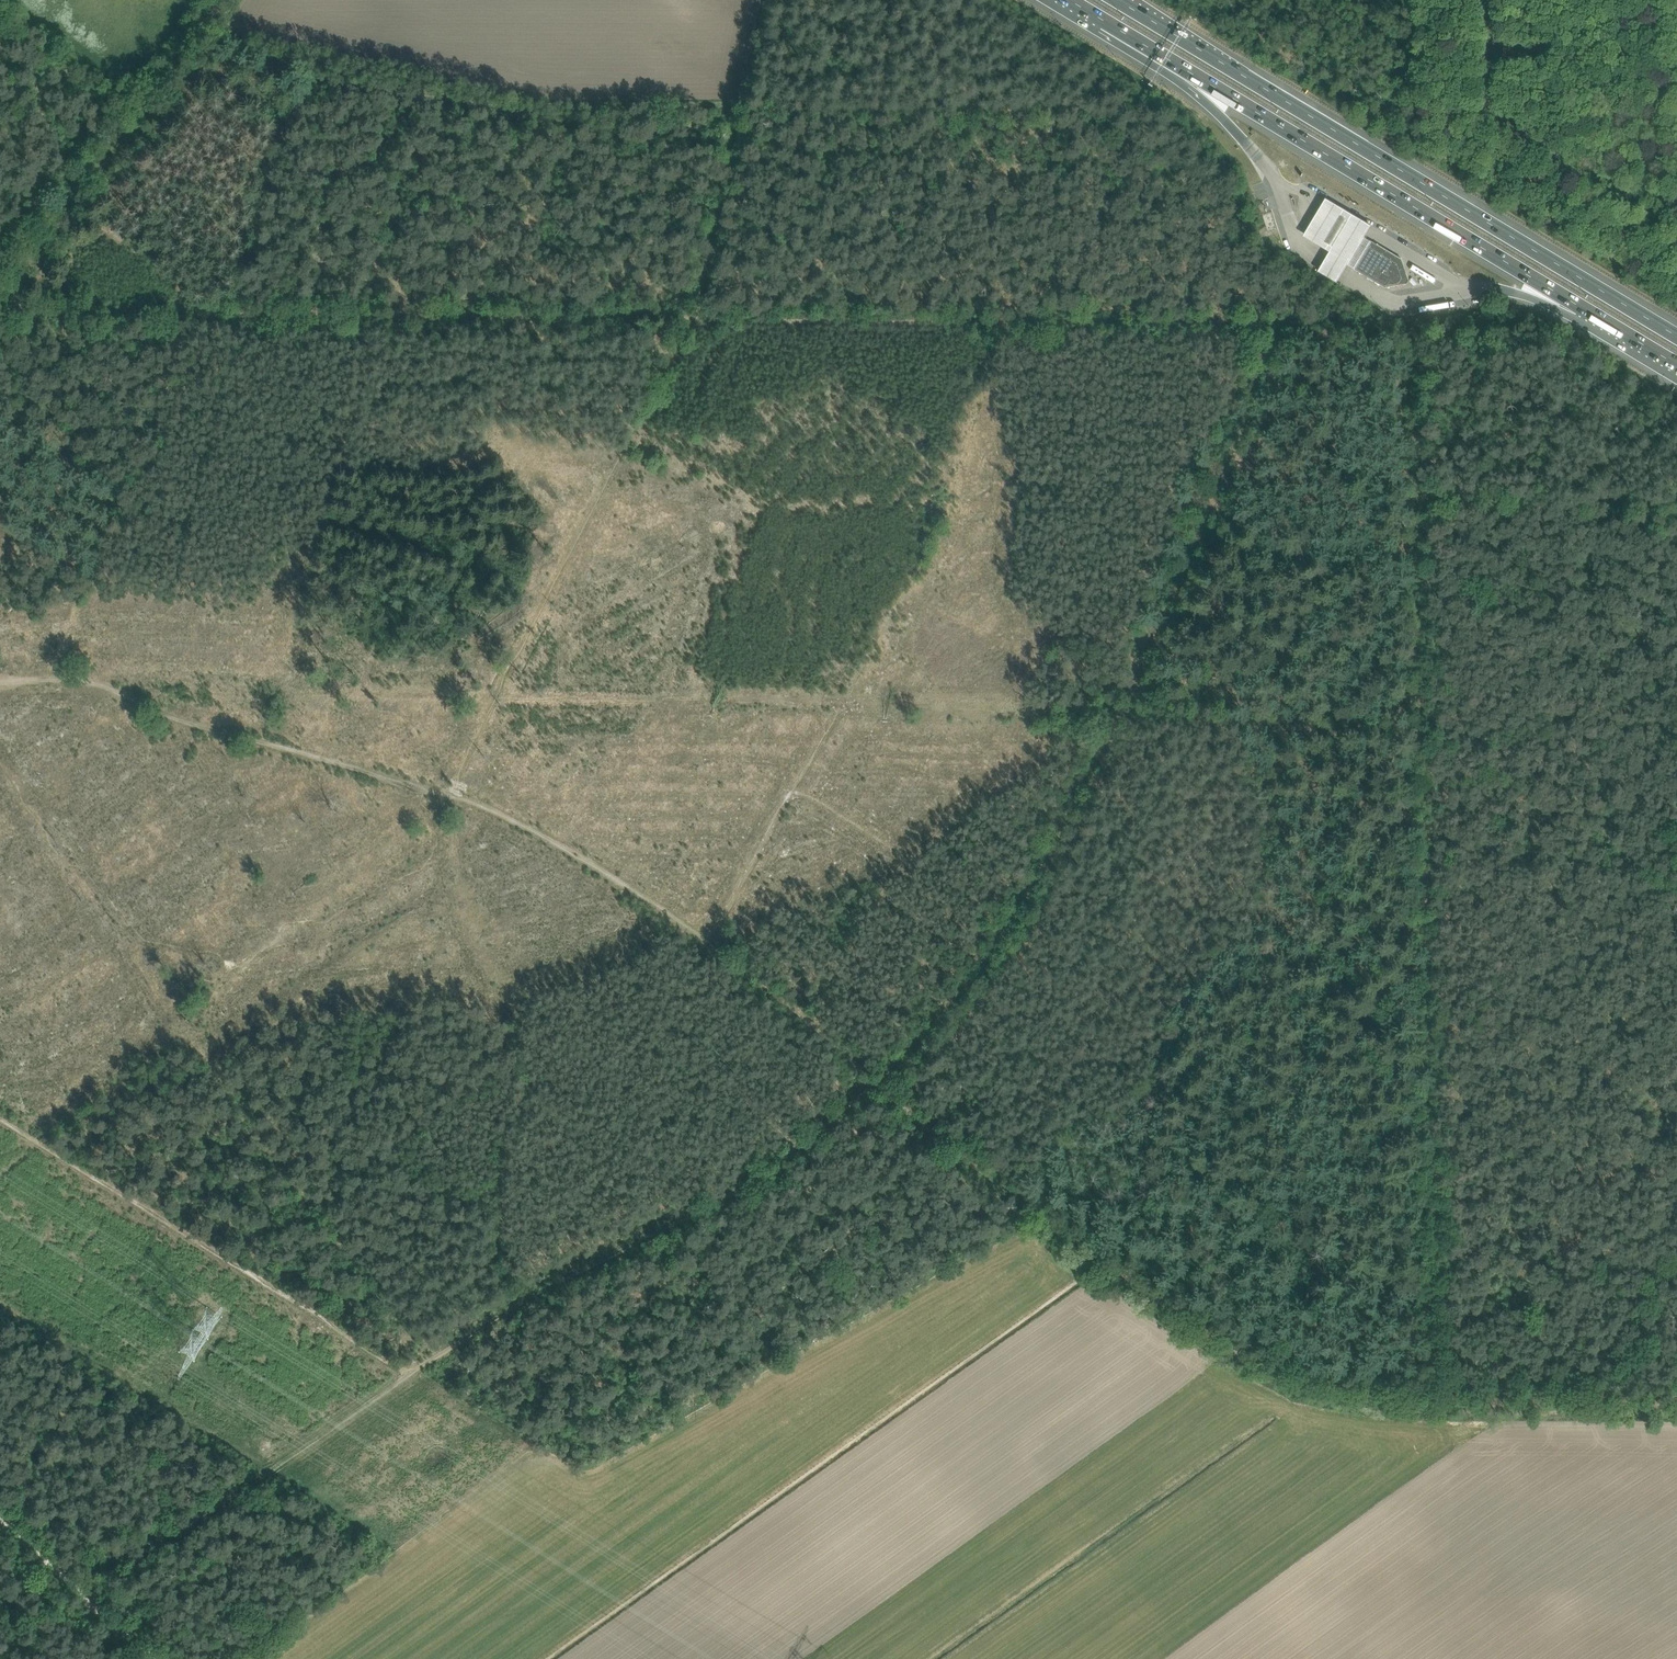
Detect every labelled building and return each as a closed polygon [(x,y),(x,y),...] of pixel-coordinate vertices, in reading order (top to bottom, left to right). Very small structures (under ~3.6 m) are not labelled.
[(1330,254),(1318,275),(1336,285),(1371,227),(1326,200),(1303,237),(1330,254)] [(1372,241),(1355,269),(1385,287),(1407,284),(1408,283),(1409,282),(1409,281),(1409,280),(1409,279),(1402,259),(1372,241)]
